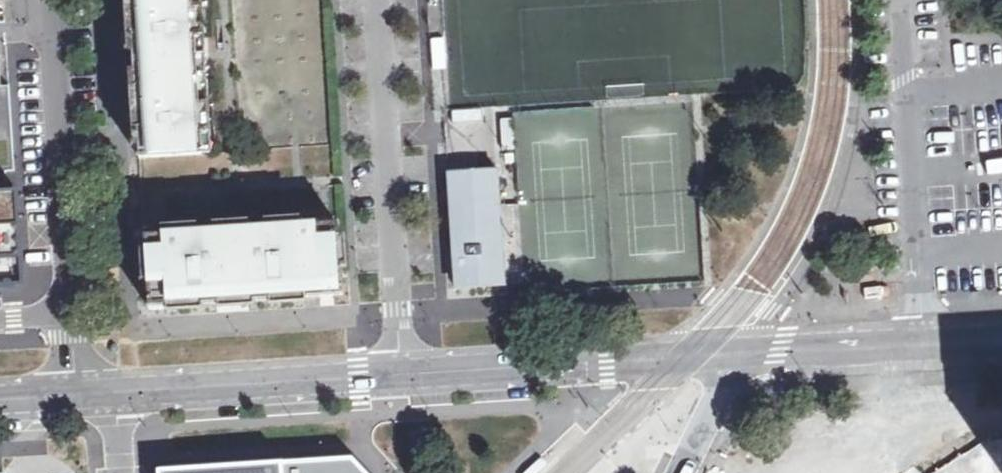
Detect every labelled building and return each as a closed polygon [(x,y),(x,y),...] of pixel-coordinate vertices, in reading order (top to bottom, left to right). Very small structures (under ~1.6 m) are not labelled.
[(132,31),(146,30),(148,59),(134,60),(137,113),(147,112),(148,120),(137,120),(140,158),(204,154),(198,56),(190,57),(188,26),(203,25),(202,7),(194,7),(194,0),(130,0),(132,31)] [(4,160),(3,142),(2,125),(11,124),(9,70),(0,71),(0,160),(4,160)] [(2,125),(3,142),(12,141),(11,124),(2,125)] [(0,160),(0,256),(18,255),(15,195),(14,160),(4,160),(0,160)] [(497,170),(462,172),(468,257),(454,258),(456,288),(504,285),(497,170)] [(343,294),(338,223),(145,235),(149,306),(343,294)] [(523,472),(537,472),(552,458),(545,451),(523,472)] [(158,470),(158,472),(366,472),(352,458),(158,470)] [(818,463),(814,472),(840,472),(818,463)]
